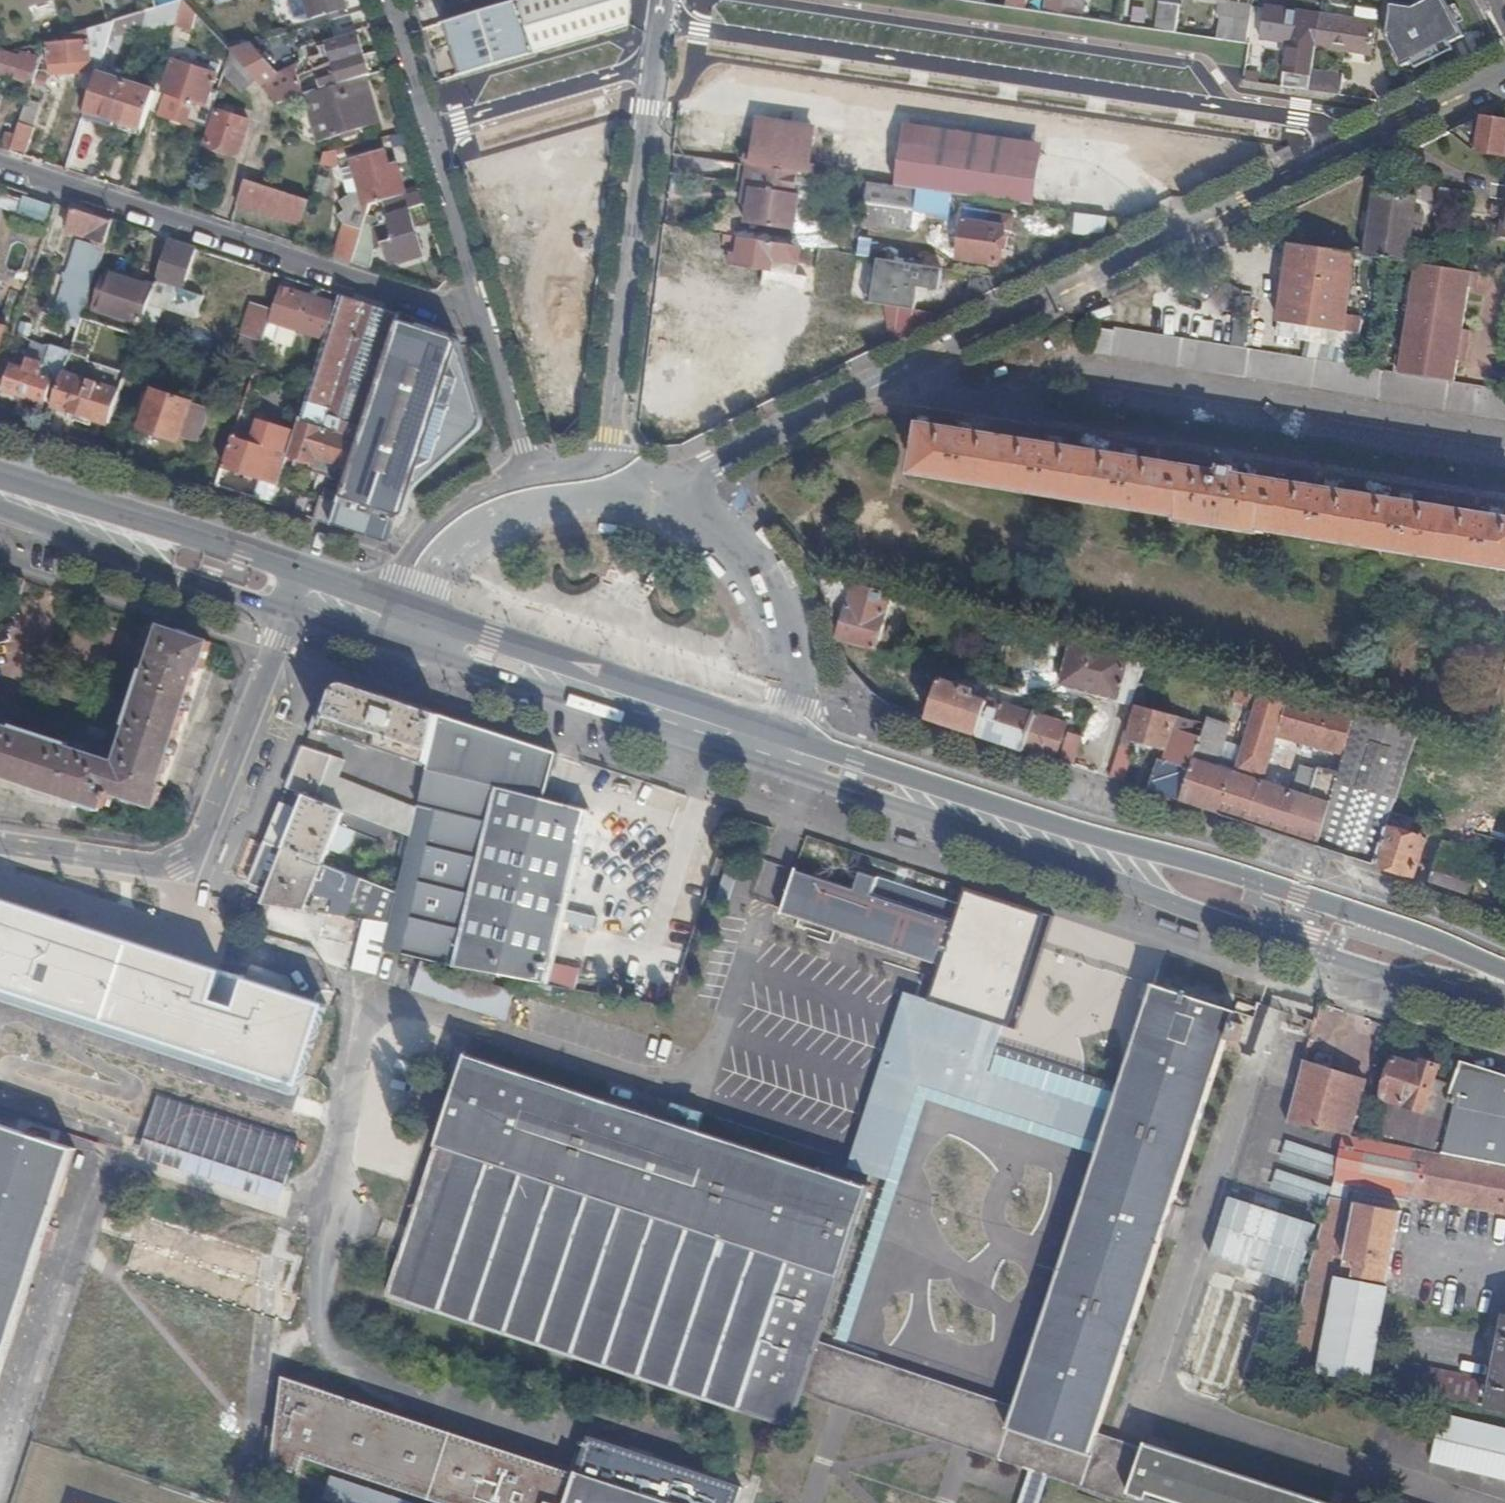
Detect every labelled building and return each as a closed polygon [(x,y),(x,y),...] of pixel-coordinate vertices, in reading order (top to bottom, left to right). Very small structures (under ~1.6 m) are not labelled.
[(297,19),(309,21),(348,10),(345,0),(292,0),(297,19)] [(455,24),(460,41),(455,42),(461,59),(466,57),(471,76),(527,60),(605,37),(629,30),(630,29),(633,5),(598,15),(593,0),(534,0),(455,24)] [(634,0),(593,0),(598,15),(633,5),(634,0)] [(1033,14),(1034,3),(1030,3),(1031,0),(1011,0),(1009,11),(1010,11),(1033,14)] [(1067,0),(1051,0),(1049,17),(1064,19),(1067,0)] [(144,35),(180,23),(187,3),(157,11),(117,23),(113,38),(146,29),(144,35)] [(180,23),(172,47),(178,49),(192,9),(187,3),(180,23)] [(1159,31),(1178,34),(1182,6),(1162,3),(1159,31)] [(1467,5),(1403,36),(1417,65),(1467,40),(1467,38),(1480,32),(1467,5)] [(1319,49),(1323,18),(1269,10),(1268,14),(1264,42),(1268,42),(1291,46),(1291,55),(1293,55),(1288,90),(1312,94),(1319,49)] [(1264,42),(1268,14),(1255,12),(1253,23),(1250,46),(1253,46),(1268,48),(1268,42),(1264,42)] [(1360,12),(1358,24),(1380,26),(1382,15),(1360,12)] [(1358,24),(1323,18),(1319,49),(1375,58),(1380,26),(1358,24)] [(1250,46),(1253,23),(1233,20),(1229,43),(1250,46)] [(93,76),(100,77),(101,73),(113,38),(117,23),(110,26),(62,40),(62,46),(50,46),(53,79),(89,76),(93,76)] [(336,68),(366,59),(360,38),(330,46),(336,68)] [(319,58),(316,47),(305,50),(307,61),(319,58)] [(258,82),(279,106),(305,98),(301,82),(299,78),(298,74),(296,69),(277,76),(252,49),(233,55),(258,82)] [(34,86),(42,61),(19,53),(12,56),(5,53),(3,55),(0,54),(0,79),(13,83),(15,79),(34,86)] [(184,55),(180,64),(210,75),(214,65),(184,55)] [(233,55),(227,76),(243,95),(258,82),(233,55)] [(367,80),(372,78),(366,59),(336,68),(340,83),(322,88),(323,93),(367,80)] [(196,125),(209,130),(221,95),(213,92),(221,68),(214,65),(210,75),(180,64),(176,62),(165,94),(169,95),(162,117),(195,128),(196,125)] [(95,91),(89,111),(146,130),(158,92),(134,84),(136,78),(131,76),(128,82),(101,73),(100,77),(95,91)] [(85,87),(95,91),(100,77),(93,76),(89,76),(85,87)] [(1314,94),(1345,99),(1348,77),(1346,76),(1346,80),(1317,76),(1314,94)] [(1247,85),(1261,86),(1263,79),(1248,77),(1247,85)] [(381,127),(367,80),(323,93),(310,97),(323,144),(381,127)] [(28,103),(21,125),(35,129),(41,107),(28,103)] [(250,124),(220,114),(209,147),(240,157),(250,124)] [(806,228),(815,120),(756,115),(746,223),(806,228)] [(1486,118),(1452,135),(1478,155),(1504,159),(1504,120),(1486,118)] [(18,136),(12,153),(27,159),(36,130),(35,129),(21,125),(18,136)] [(12,153),(18,136),(9,134),(4,151),(12,153)] [(347,227),(336,259),(354,265),(373,209),(406,199),(402,184),(404,184),(399,166),(392,169),(384,171),(383,167),(390,164),(387,153),(353,163),(355,170),(363,196),(351,200),(342,205),(348,213),(341,218),(347,227)] [(326,156),(323,167),(332,169),(338,164),(336,154),(326,156)] [(343,173),(351,200),(363,196),(355,170),(343,173)] [(239,207),(303,228),(311,204),(254,185),(247,182),(239,207)] [(1440,210),(1467,214),(1470,193),(1443,189),(1440,210)] [(1369,259),(1409,264),(1419,199),(1379,192),(1369,259)] [(373,209),(354,265),(369,270),(376,248),(384,246),(389,261),(399,258),(401,264),(424,257),(410,212),(427,207),(423,194),(406,199),(373,209)] [(18,220),(48,230),(56,207),(26,196),(18,220)] [(115,225),(76,212),(69,234),(87,239),(64,310),(85,317),(115,225)] [(1011,215),(963,212),(960,260),(1008,263),(1011,215)] [(794,334),(808,243),(738,233),(734,263),(766,268),(761,300),(736,297),(732,326),(672,317),(666,355),(716,362),(712,388),(727,390),(731,365),(797,375),(803,336),(794,334)] [(153,306),(165,310),(199,320),(206,299),(185,292),(199,252),(173,243),(157,291),(153,306)] [(1363,336),(1365,322),(1348,319),(1353,289),(1357,257),(1293,247),(1282,324),(1300,327),(1320,330),(1362,336),(1363,336)] [(1417,298),(1421,266),(1409,264),(1369,259),(1357,257),(1353,289),(1417,298)] [(921,305),(922,286),(945,287),(946,261),(879,258),(877,303),(921,305)] [(24,282),(33,285),(40,265),(31,263),(24,282)] [(136,324),(146,327),(153,306),(157,291),(110,276),(99,311),(136,324)] [(301,333),(329,342),(340,308),(284,290),(276,314),(273,324),(301,333)] [(298,435),(291,458),(349,477),(365,429),(347,424),(342,437),(329,433),(359,338),(391,349),(399,323),(401,318),(343,299),(340,308),(329,342),(312,394),(298,435)] [(146,327),(142,338),(154,342),(165,310),(153,306),(146,327)] [(273,324),(276,314),(254,308),(245,337),(248,338),(266,345),(268,339),(273,324)] [(1363,336),(1376,338),(1379,324),(1365,322),(1363,336)] [(365,429),(349,477),(333,525),(370,537),(388,543),(396,517),(398,518),(416,465),(460,450),(480,433),(483,426),(482,419),(462,349),(459,343),(399,323),(391,349),(365,429)] [(132,335),(142,338),(146,327),(136,324),(132,335)] [(296,349),(301,333),(273,324),(268,339),(296,349)] [(1317,347),(1317,346),(1320,330),(1300,327),(1297,345),(1317,347)] [(9,331),(0,328),(0,356),(9,331)] [(1359,353),(1362,336),(1320,330),(1317,346),(1359,353)] [(1119,331),(1118,335),(1102,332),(1097,356),(1114,359),(1114,361),(1504,422),(1504,392),(1119,331)] [(242,357),(260,364),(266,345),(248,338),(242,357)] [(347,424),(365,429),(391,349),(359,338),(329,433),(342,437),(347,424)] [(7,391),(56,408),(67,374),(73,355),(57,351),(51,370),(29,363),(26,374),(14,370),(7,391)] [(56,408),(56,409),(113,429),(124,395),(67,374),(56,408)] [(183,440),(202,447),(213,412),(157,393),(155,398),(148,396),(143,412),(149,414),(143,431),(181,444),(183,440)] [(262,482),(256,502),(274,508),(291,458),(298,435),(262,423),(259,434),(239,427),(225,469),(262,482)] [(1492,518),(1415,506),(1403,504),(1340,494),(1327,492),(1241,478),(1241,472),(1228,470),(1227,476),(1140,463),(1127,460),(1065,450),(1052,449),(974,436),(962,434),(927,428),(919,477),(1185,520),(1185,524),(1266,537),(1267,533),(1504,571),(1504,520),(1492,518)] [(1052,442),(1052,449),(1065,450),(1065,444),(1052,442)] [(416,465),(398,518),(404,520),(407,517),(415,495),(422,485),(437,471),(460,450),(416,465)] [(1128,454),(1127,460),(1140,463),(1141,456),(1128,454)] [(325,501),(317,522),(329,527),(337,505),(325,501)] [(162,629),(154,656),(149,670),(129,733),(125,747),(119,766),(89,756),(74,751),(10,731),(0,727),(0,782),(98,815),(100,811),(104,812),(108,802),(112,803),(114,797),(158,810),(164,790),(165,791),(204,673),(203,672),(212,645),(162,629)] [(1123,699),(1134,656),(1072,640),(1061,683),(1123,699)] [(149,670),(154,656),(147,654),(143,668),(149,670)] [(943,677),(931,716),(1077,763),(1085,737),(1069,731),(1074,718),(943,677)] [(1249,704),(1253,685),(1239,682),(1235,701),(1249,704)] [(1151,795),(1425,868),(1435,830),(1394,819),(1418,728),(1260,686),(1244,747),(1228,742),(1234,723),(1208,716),(1203,733),(1180,727),(1183,712),(1140,701),(1130,737),(1164,746),(1151,795)] [(324,700),(310,735),(328,741),(330,736),(430,768),(442,719),(348,688),(324,700)] [(412,840),(398,898),(386,947),(385,953),(456,971),(479,871),(497,791),(545,804),(560,757),(442,719),(430,768),(419,812),(412,840)] [(10,731),(12,725),(0,721),(0,727),(10,731)] [(125,747),(129,733),(122,731),(118,745),(125,747)] [(74,751),(89,756),(90,750),(75,745),(74,751)] [(302,798),(342,813),(412,840),(419,812),(341,783),(347,765),(304,751),(288,792),(288,793),(302,798)] [(589,813),(545,804),(497,791),(479,871),(456,971),(547,988),(589,813)] [(282,809),(267,847),(320,867),(342,813),(302,798),(296,814),(282,809)] [(1431,880),(1471,893),(1486,851),(1445,837),(1431,880)] [(267,847),(251,887),(269,894),(309,909),(329,918),(356,928),(386,947),(398,898),(320,867),(267,847)] [(874,899),(879,881),(862,875),(856,893),(799,874),(799,872),(798,872),(782,918),(784,919),(785,917),(941,968),(941,970),(943,971),(944,969),(957,924),(923,915),(874,899)] [(737,883),(726,879),(718,903),(729,907),(737,883)] [(269,894),(263,907),(308,914),(309,909),(269,894)] [(0,899),(0,986),(300,1083),(324,1007),(247,982),(238,1009),(213,1001),(223,971),(0,899)] [(507,1024),(517,996),(424,964),(414,994),(507,1024)] [(563,965),(563,982),(578,982),(578,965),(563,965)] [(1080,1214),(1014,1412),(1008,1432),(1091,1459),(1097,1439),(1163,1241),(1164,1241),(1175,1208),(1174,1207),(1229,1042),(1238,1045),(1243,1029),(1251,1031),(1255,1021),(1153,987),(1152,990),(1154,991),(1091,1181),(1089,1180),(1078,1213),(1080,1214)] [(790,1431),(801,1397),(818,1347),(870,1189),(467,1057),(387,1298),(761,1421),(790,1431)] [(1315,1071),(1304,1067),(1288,1127),(1344,1138),(1351,1139),(1366,1085),(1327,1074),(1331,1063),(1318,1059),(1315,1071)] [(1426,1115),(1436,1084),(1440,1070),(1424,1065),(1422,1071),(1397,1062),(1384,1103),(1426,1115)] [(1460,1073),(1454,1089),(1448,1106),(1457,1109),(1445,1157),(1504,1169),(1504,1087),(1460,1073)] [(1448,1106),(1454,1089),(1436,1084),(1426,1115),(1444,1122),(1448,1106)] [(299,1145),(157,1098),(142,1142),(284,1189),(299,1145)] [(75,1155),(77,1156),(78,1153),(0,1129),(0,1384),(75,1155)] [(1344,1138),(1339,1162),(1335,1185),(1350,1188),(1504,1219),(1504,1169),(1445,1157),(1358,1140),(1351,1139),(1344,1138)] [(1333,1180),(1339,1162),(1286,1144),(1280,1164),(1333,1180)] [(1326,1210),(1332,1191),(1277,1173),(1271,1192),(1326,1210)] [(1350,1188),(1335,1185),(1307,1281),(1328,1285),(1350,1188)] [(1402,1215),(1358,1207),(1350,1244),(1343,1243),(1339,1262),(1347,1263),(1345,1276),(1388,1285),(1402,1215)] [(286,1289),(295,1258),(141,1213),(123,1273),(293,1323),(302,1294),(286,1289)] [(1328,1285),(1307,1281),(1289,1372),(1310,1376),(1328,1285)] [(1339,1283),(1338,1287),(1386,1297),(1387,1292),(1339,1283)] [(1386,1297),(1338,1287),(1321,1376),(1369,1386),(1386,1297)] [(1493,1410),(1504,1412),(1504,1346),(1493,1410)] [(1047,1478),(1113,1500),(1115,1492),(1128,1496),(1142,1454),(1097,1439),(1091,1459),(1008,1432),(1014,1412),(818,1347),(801,1397),(1031,1472),(1021,1502),(1038,1502),(1047,1478)] [(1391,1392),(1476,1409),(1481,1382),(1396,1366),(1391,1392)] [(576,1479),(326,1396),(327,1394),(282,1379),(275,1451),(305,1460),(306,1459),(436,1502),(569,1502),(576,1479)] [(1441,1417),(1430,1465),(1504,1483),(1504,1432),(1441,1417)] [(569,1502),(736,1502),(740,1490),(589,1440),(576,1479),(569,1502)] [(1128,1496),(1147,1502),(1149,1495),(1175,1502),(1318,1502),(1174,1456),(1174,1455),(1149,1447),(1149,1446),(1146,1445),(1142,1454),(1128,1496)] [(300,1476),(305,1460),(275,1451),(273,1467),(300,1476)]
